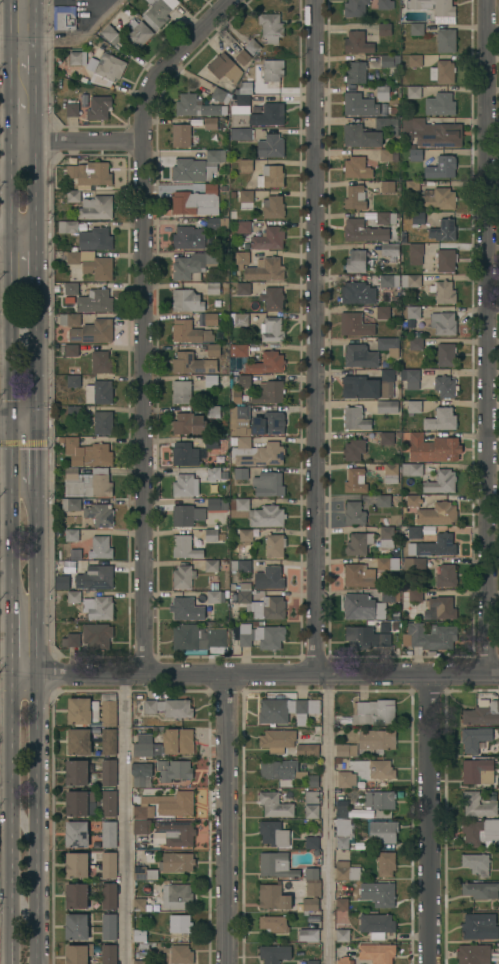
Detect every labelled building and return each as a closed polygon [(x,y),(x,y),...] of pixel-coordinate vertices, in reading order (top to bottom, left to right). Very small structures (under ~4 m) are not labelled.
[(152,6),(146,0),(177,0),(179,2),(166,15),(169,18),(155,31),(141,17),(152,6)] [(348,2),(348,0),(369,0),(369,4),(365,4),(365,16),(344,16),(344,14),(342,14),(342,9),(344,9),(344,2),(348,2)] [(389,0),(394,0),(393,8),(390,8),(390,9),(377,9),(378,0),(389,0)] [(405,7),(405,0),(410,0),(451,0),(451,5),(455,5),(455,16),(434,16),(434,19),(430,19),(430,9),(410,9),(410,7),(405,7)] [(53,29),(53,12),(56,12),(56,6),(69,6),(69,12),(71,12),(73,13),(74,15),(75,17),(76,19),(75,29),(53,29)] [(279,13),(279,22),(283,22),(283,36),(278,36),(278,44),(266,44),(266,36),(262,36),(262,24),(258,24),(258,13),(279,13)] [(154,33),(139,48),(126,35),(131,29),(127,25),(128,24),(124,20),(129,15),(133,19),(138,23),(141,20),(154,33)] [(122,37),(114,45),(112,43),(112,44),(100,32),(109,23),(122,37)] [(390,23),(391,35),(378,35),(378,23),(390,23)] [(423,35),(410,35),(410,23),(424,23),(423,35)] [(456,52),(437,52),(437,29),(455,29),(456,52)] [(364,42),(374,42),(374,52),(344,52),(344,38),(348,38),(348,30),(364,30),(364,42)] [(253,38),(262,47),(253,56),(244,47),(253,38)] [(252,57),(243,66),(234,57),(243,48),(252,57)] [(127,62),(119,79),(115,77),(113,81),(110,86),(89,81),(94,73),(99,63),(102,65),(104,60),(100,57),(103,51),(106,52),(107,50),(111,52),(110,54),(127,62)] [(70,51),(82,51),(82,55),(86,55),(86,61),(82,61),(82,65),(69,65),(70,51)] [(224,74),(219,79),(206,66),(205,65),(207,64),(208,64),(213,59),(212,58),(216,54),(217,55),(218,54),(219,55),(222,51),(243,71),(235,84),(224,74)] [(393,54),(393,55),(400,55),(400,66),(393,66),(393,67),(381,67),(381,65),(379,65),(379,56),(381,56),(381,54),(393,54)] [(409,67),(408,54),(421,54),(422,66),(409,67)] [(263,81),(263,60),(284,60),(284,75),(282,76),(280,76),(280,81),(263,81)] [(365,83),(346,83),(346,81),(343,81),(343,76),(346,76),(346,73),(345,73),(345,69),(349,69),(349,61),(355,61),(355,60),(358,60),(358,61),(365,61),(365,83)] [(437,83),(437,79),(429,79),(429,67),(437,67),(437,60),(450,60),(450,62),(453,62),(453,65),(454,65),(454,67),(455,67),(455,72),(454,72),(454,83),(437,83)] [(421,98),(407,98),(407,86),(421,85),(421,98)] [(227,92),(226,95),(230,97),(227,103),(222,101),(221,103),(210,97),(216,86),(227,92)] [(389,101),(378,101),(378,98),(377,98),(377,86),(389,86),(389,101)] [(344,91),(361,92),(361,98),(375,98),(375,104),(380,104),(380,116),(344,115),(344,91)] [(425,114),(425,98),(436,98),(436,92),(452,92),(452,101),(455,101),(455,114),(425,114)] [(176,115),(176,101),(180,101),(180,93),(196,93),(196,99),(202,99),(202,105),(221,105),(221,115),(176,115)] [(280,102),(280,114),(283,114),(283,115),(284,115),(284,124),(263,124),(263,117),(257,117),(257,116),(254,116),(254,112),(250,112),(250,113),(232,113),(231,102),(236,102),(236,95),(259,94),(259,102),(280,102)] [(112,96),(112,110),(108,110),(108,119),(86,119),(86,108),(91,108),(91,96),(112,96)] [(79,116),(67,116),(66,103),(78,103),(79,116)] [(217,117),(217,129),(205,129),(205,117),(217,117)] [(398,136),(396,136),(396,140),(391,140),(391,136),(390,136),(390,129),(375,129),(375,117),(388,117),(388,118),(398,118),(398,136)] [(417,145),(417,137),(412,137),(411,141),(402,141),(402,118),(411,119),(411,117),(425,117),(425,123),(462,123),(462,146),(417,145)] [(190,124),(191,135),(199,134),(199,143),(190,143),(190,146),(173,147),(172,124),(190,124)] [(382,148),(364,147),(345,146),(345,136),(344,136),(344,125),(346,125),(346,124),(362,124),(362,128),(366,128),(366,132),(382,132),(382,148)] [(252,140),(230,139),(230,127),(252,128),(252,140)] [(284,157),(257,156),(258,140),(266,140),(266,133),(279,133),(279,137),(282,137),(282,138),(284,138),(284,157)] [(422,161),(410,161),(410,148),(422,148),(422,161)] [(206,183),(206,181),(193,181),(193,179),(173,180),(172,166),(176,166),(176,158),(193,158),(193,160),(205,160),(205,161),(207,161),(206,150),(225,149),(225,161),(216,162),(217,171),(212,172),(212,182),(206,183)] [(380,149),(399,149),(398,166),(380,166),(380,149)] [(424,177),(424,166),(438,166),(437,155),(455,155),(455,158),(456,158),(456,168),(455,168),(455,177),(424,177)] [(344,178),(344,159),(349,159),(349,156),(365,156),(365,167),(373,167),(373,178),(344,178)] [(252,171),(240,171),(240,159),(253,159),(252,171)] [(78,185),(78,178),(66,178),(66,165),(78,165),(78,164),(87,164),(87,161),(91,161),(91,162),(108,162),(108,173),(112,173),(112,185),(78,185)] [(282,165),(282,172),(284,172),(284,176),(283,176),(283,186),(256,186),(256,175),(262,175),(263,165),(282,165)] [(394,180),(394,192),(381,192),(381,181),(394,180)] [(406,180),(419,180),(419,192),(406,192),(406,180)] [(191,191),(191,193),(193,193),(193,192),(197,192),(197,193),(205,193),(205,183),(217,183),(217,196),(218,196),(218,214),(197,214),(172,213),(172,196),(174,196),(174,191),(191,191)] [(344,208),(344,198),(347,198),(347,185),(356,185),(356,184),(363,184),(363,186),(365,186),(364,189),(363,189),(363,191),(365,191),(365,200),(366,200),(366,209),(344,208)] [(455,209),(439,209),(439,206),(421,206),(421,191),(424,191),(424,189),(434,189),(434,187),(450,187),(450,191),(455,191),(455,209)] [(80,202),(67,202),(67,189),(80,190),(80,202)] [(253,201),(237,201),(236,191),(240,191),(240,190),(253,190),(253,201)] [(78,219),(78,207),(82,207),(82,198),(94,198),(94,195),(112,195),(112,218),(78,219)] [(263,218),(263,210),(261,210),(261,206),(263,206),(263,199),(268,199),(268,195),(282,195),(282,203),(284,203),(284,210),(285,210),(285,215),(284,215),(284,218),(263,218)] [(386,224),(386,225),(383,225),(383,224),(377,224),(377,212),(390,211),(390,212),(396,212),(396,213),(399,213),(399,218),(396,218),(396,224),(386,224)] [(412,212),(424,212),(424,213),(426,213),(426,223),(425,223),(425,224),(412,224),(412,212)] [(219,217),(219,218),(224,218),(224,227),(219,227),(219,229),(207,229),(207,218),(219,217)] [(345,240),(345,231),(344,231),(344,226),(346,226),(346,218),(364,218),(364,227),(370,227),(370,228),(377,228),(377,227),(381,227),(381,228),(389,228),(389,240),(345,240)] [(454,218),(454,226),(456,226),(456,231),(455,231),(455,240),(435,240),(435,238),(428,238),(428,228),(440,228),(440,218),(454,218)] [(78,220),(78,233),(58,233),(58,221),(78,220)] [(251,221),(251,233),(238,233),(238,232),(235,232),(235,228),(237,228),(237,221),(251,221)] [(193,226),(193,228),(204,228),(204,239),(206,239),(206,243),(204,243),(204,248),(183,248),(183,249),(180,249),(180,248),(178,248),(178,249),(174,249),(174,248),(173,248),(173,246),(172,246),(172,240),(173,240),(173,234),(177,234),(177,230),(176,230),(176,227),(177,227),(177,226),(193,226)] [(251,249),(251,236),(266,236),(266,226),(283,226),(283,230),(284,230),(285,239),(283,239),(283,249),(251,249)] [(79,249),(79,231),(92,231),(92,227),(108,227),(108,235),(113,235),(113,249),(79,249)] [(399,255),(381,255),(381,243),(382,243),(382,241),(388,241),(388,243),(399,243),(399,255)] [(409,243),(423,243),(423,255),(422,255),(422,265),(409,265),(409,243)] [(112,280),(94,280),(94,270),(92,270),(92,274),(82,274),(82,261),(80,261),(80,263),(67,263),(67,259),(62,259),(62,251),(67,251),(71,251),(71,246),(77,246),(77,251),(80,251),(94,251),(94,257),(112,257),(112,280)] [(205,252),(205,251),(212,251),(212,248),(218,248),(218,263),(205,263),(205,273),(201,273),(201,281),(192,281),(192,272),(191,272),(191,280),(180,280),(180,281),(177,281),(177,280),(173,280),(173,278),(171,278),(171,273),(173,273),(173,269),(171,269),(171,264),(173,264),(173,258),(174,258),(174,257),(190,257),(190,255),(193,252),(205,252)] [(366,272),(346,272),(346,270),(345,270),(345,269),(343,269),(343,265),(345,265),(345,264),(346,264),(346,258),(348,258),(348,255),(350,255),(350,253),(349,253),(349,250),(351,250),(350,249),(366,249),(366,272)] [(438,267),(436,267),(436,263),(438,263),(437,256),(435,256),(435,253),(438,253),(437,249),(455,249),(455,253),(456,253),(456,254),(457,254),(457,261),(454,261),(455,266),(456,266),(456,268),(455,268),(455,271),(454,272),(454,273),(451,273),(451,272),(445,272),(445,273),(443,273),(443,272),(438,272),(438,267)] [(249,264),(243,264),(243,270),(238,270),(238,264),(236,264),(236,257),(233,257),(233,253),(236,253),(236,251),(249,251),(249,264)] [(244,280),(244,267),(257,267),(257,259),(262,259),(262,258),(264,258),(264,257),(271,257),(271,255),(275,255),(275,257),(280,257),(280,265),(284,265),(284,279),(244,280)] [(380,287),(380,274),(399,274),(399,287),(380,287)] [(401,275),(421,274),(421,286),(401,286),(401,275)] [(436,303),(436,292),(429,292),(429,285),(434,285),(434,282),(436,282),(436,281),(443,281),(443,279),(446,279),(446,281),(452,281),(452,289),(455,289),(455,293),(456,293),(456,303),(436,303)] [(78,282),(78,294),(65,294),(65,282),(78,282)] [(207,294),(207,282),(220,282),(220,294),(207,294)] [(250,282),(250,294),(237,294),(237,282),(250,282)] [(341,303),(341,302),(340,302),(340,297),(342,297),(342,296),(341,296),(341,286),(344,286),(344,282),(365,282),(366,284),(370,284),(370,287),(376,287),(376,303),(341,303)] [(283,310),(266,310),(265,300),(259,300),(259,293),(261,293),(261,290),(264,290),(264,287),(265,287),(282,287),(282,292),(283,292),(283,294),(284,295),(284,299),(283,300),(283,310)] [(77,311),(77,302),(77,296),(89,296),(89,289),(109,289),(109,297),(113,297),(113,311),(77,311)] [(193,289),(193,291),(196,294),(200,294),(200,301),(204,301),(205,311),(193,311),(193,310),(173,311),(172,303),(173,303),(173,289),(193,289)] [(390,318),(376,318),(376,306),(390,306),(390,318)] [(407,318),(407,306),(420,306),(420,318),(407,318)] [(341,335),(341,312),(362,312),(362,323),(375,323),(375,334),(341,335)] [(435,335),(435,328),(431,328),(431,313),(440,313),(440,312),(454,312),(454,320),(456,320),(456,335),(435,335)] [(81,325),(67,325),(60,325),(60,314),(67,314),(67,313),(81,313),(81,325)] [(218,325),(205,325),(205,313),(218,313),(218,325)] [(248,325),(234,325),(234,313),(248,313),(248,325)] [(261,341),(261,333),(260,333),(260,322),(264,322),(264,319),(265,319),(265,316),(281,316),(281,331),(285,331),(284,341),(261,341)] [(69,342),(69,328),(82,328),(82,325),(94,325),(94,318),(112,318),(112,342),(69,342)] [(202,341),(202,342),(191,342),(191,341),(173,341),(173,331),(172,331),(172,326),(173,326),(173,324),(174,324),(174,319),(191,319),(191,329),(202,329),(202,330),(212,330),(212,334),(214,334),(214,341),(202,341)] [(399,337),(399,358),(388,358),(388,349),(377,350),(377,338),(399,337)] [(410,350),(409,337),(423,337),(423,349),(410,350)] [(345,366),(345,363),(345,358),(345,352),(347,352),(347,344),(360,344),(360,343),(365,343),(367,346),(367,351),(379,351),(379,367),(345,366)] [(438,366),(438,348),(435,348),(435,344),(438,344),(438,343),(455,343),(455,347),(456,347),(456,353),(455,353),(455,366),(438,366)] [(65,356),(65,344),(78,344),(78,356),(65,356)] [(220,356),(207,356),(207,344),(220,344),(220,356)] [(247,344),(248,345),(249,345),(249,355),(248,355),(248,356),(230,356),(230,344),(247,344)] [(284,369),(283,369),(283,370),(283,372),(245,372),(245,362),(263,362),(263,350),(270,350),(270,349),(273,349),(273,350),(278,350),(278,354),(283,354),(283,360),(285,360),(285,364),(283,364),(284,365),(284,369)] [(92,351),(108,351),(108,358),(112,358),(112,372),(92,373),(92,351)] [(173,372),(173,358),(177,358),(177,351),(193,351),(193,359),(217,359),(217,372),(173,372)] [(365,375),(365,379),(381,379),(381,369),(394,369),(394,381),(393,381),(393,398),(344,398),(342,396),(342,390),(343,388),(343,383),(342,381),(342,377),(344,375),(365,375)] [(419,369),(419,381),(419,389),(407,389),(407,381),(406,381),(406,380),(400,380),(400,369),(419,369)] [(205,375),(228,374),(228,387),(205,387),(205,375)] [(251,387),(238,387),(238,374),(251,374),(251,387)] [(67,387),(67,375),(80,375),(80,387),(67,387)] [(439,392),(438,393),(438,390),(435,390),(434,384),(433,384),(433,382),(434,382),(434,376),(442,376),(442,375),(445,375),(445,376),(450,376),(450,380),(452,380),(452,379),(456,379),(456,383),(455,383),(455,385),(458,385),(458,390),(455,390),(455,391),(457,391),(457,394),(455,394),(455,397),(450,397),(450,399),(447,399),(447,397),(446,397),(446,399),(444,399),(444,397),(439,397),(439,392)] [(94,404),(94,403),(85,403),(85,385),(94,385),(94,380),(111,380),(112,385),(113,403),(94,404)] [(191,403),(173,403),(173,380),(191,380),(191,403)] [(252,402),(252,393),(259,393),(259,382),(266,382),(266,381),(283,380),(283,383),(284,383),(284,384),(286,384),(286,389),(285,389),(285,393),(283,393),(283,396),(284,396),(284,400),(283,400),(283,402),(252,402)] [(242,403),(230,403),(230,390),(241,390),(242,403)] [(377,413),(377,400),(398,400),(398,413),(377,413)] [(408,413),(408,400),(421,400),(421,413),(408,413)] [(67,405),(81,405),(81,418),(67,418),(67,405)] [(284,425),(284,433),(251,434),(251,435),(250,435),(250,436),(239,436),(239,435),(229,435),(230,405),(247,406),(247,405),(266,405),(266,411),(283,411),(283,413),(284,414),(284,420),(285,420),(285,425),(284,425)] [(362,419),(372,419),(371,430),(361,429),(348,429),(348,431),(345,431),(345,429),(345,427),(343,427),(343,422),(344,422),(344,420),(343,420),(343,415),(345,415),(345,413),(343,413),(343,409),(344,409),(344,407),(345,407),(345,405),(348,405),(348,407),(354,407),(354,405),(361,405),(361,407),(362,407),(362,419)] [(423,429),(423,418),(436,418),(436,410),(434,410),(434,408),(436,408),(436,407),(443,407),(443,405),(447,405),(447,407),(449,407),(449,406),(451,406),(451,407),(452,407),(453,407),(453,410),(452,410),(452,412),(453,412),(453,415),(456,415),(456,422),(458,422),(458,426),(456,426),(456,429),(455,429),(455,430),(453,430),(453,429),(448,429),(448,430),(445,430),(445,429),(423,429)] [(220,417),(207,417),(207,406),(209,406),(209,408),(220,408),(220,417)] [(94,411),(112,411),(112,434),(94,434),(94,411)] [(173,434),(173,420),(177,420),(177,413),(193,413),(193,415),(203,415),(203,420),(207,420),(207,434),(173,434)] [(409,462),(410,431),(423,431),(423,442),(433,442),(434,442),(434,438),(435,438),(435,437),(447,437),(458,438),(458,445),(462,445),(462,453),(459,453),(459,462),(409,462)] [(380,432),(394,432),(394,444),(380,444),(380,432)] [(65,436),(79,436),(79,448),(77,448),(77,455),(65,454),(65,436)] [(218,449),(205,449),(205,436),(218,436),(218,449)] [(235,465),(235,457),(232,457),(232,447),(238,447),(237,436),(251,436),(251,447),(259,447),(259,446),(264,446),(264,447),(266,447),(266,441),(279,441),(279,446),(284,446),(285,451),(284,454),(283,454),(283,464),(235,465)] [(366,453),(361,453),(361,460),(346,460),(345,439),(365,439),(366,453)] [(173,465),(173,463),(172,463),(172,458),(173,458),(173,455),(172,455),(172,449),(173,449),(173,447),(174,447),(174,442),(191,442),(191,457),(198,457),(198,465),(173,465)] [(105,465),(105,466),(102,466),(102,465),(101,465),(101,466),(99,467),(99,465),(82,465),(82,445),(92,445),(92,443),(109,443),(109,451),(113,451),(113,465),(105,465)] [(398,463),(398,473),(400,473),(400,479),(398,479),(398,483),(390,483),(390,485),(385,485),(385,463),(398,463)] [(422,463),(422,475),(402,475),(402,470),(400,470),(400,463),(422,463)] [(65,496),(65,481),(65,467),(78,467),(78,477),(92,477),(92,474),(93,474),(93,467),(108,467),(108,474),(109,474),(109,482),(112,482),(113,496),(108,496),(108,495),(65,496)] [(193,474),(193,478),(207,478),(207,467),(220,467),(221,468),(227,468),(227,478),(220,479),(214,479),(214,482),(198,482),(198,493),(193,493),(193,495),(173,496),(173,494),(172,494),(171,489),(173,489),(173,481),(177,481),(177,474),(193,474)] [(248,479),(234,479),(234,468),(248,468),(248,479)] [(345,493),(345,481),(348,481),(348,468),(364,468),(364,470),(365,470),(365,472),(364,472),(364,483),(368,483),(368,493),(345,493)] [(423,492),(422,482),(425,481),(425,480),(428,480),(428,482),(437,482),(437,479),(435,479),(435,475),(437,475),(437,469),(451,468),(451,471),(455,471),(455,476),(456,476),(456,481),(455,481),(455,492),(423,492)] [(273,495),(273,496),(255,496),(255,487),(252,487),(252,477),(259,477),(259,471),(272,471),(272,472),(281,472),(282,485),(284,485),(284,495),(273,495)] [(420,507),(406,507),(406,494),(420,494),(420,507)] [(390,507),(377,507),(377,495),(390,495),(390,507)] [(68,510),(68,511),(63,511),(63,510),(62,510),(62,498),(81,498),(81,510),(68,510)] [(207,510),(207,509),(206,509),(206,499),(207,499),(207,498),(220,498),(220,499),(228,499),(228,510),(207,510)] [(250,526),(250,517),(230,517),(230,498),(249,498),(249,509),(263,509),(263,505),(278,505),(278,508),(284,508),(284,514),(286,514),(286,519),(284,519),(284,526),(250,526)] [(416,524),(416,508),(434,508),(434,501),(441,501),(441,500),(446,500),(446,501),(451,501),(451,505),(456,505),(456,510),(457,510),(457,524),(416,524)] [(361,501),(361,511),(366,511),(366,513),(367,512),(367,515),(366,515),(366,523),(345,524),(345,509),(347,509),(347,501),(361,501)] [(90,507),(90,504),(108,503),(108,504),(111,504),(111,509),(113,509),(113,510),(114,510),(114,515),(113,515),(113,521),(114,521),(114,527),(112,527),(112,528),(110,528),(110,527),(102,527),(102,528),(99,528),(99,527),(95,527),(95,523),(93,523),(93,518),(94,518),(94,517),(90,517),(90,519),(85,519),(85,517),(83,517),(83,507),(90,507)] [(193,505),(193,508),(205,508),(205,520),(193,520),(193,526),(173,527),(173,524),(172,524),(172,519),(173,519),(173,505),(193,505)] [(393,547),(380,547),(380,526),(394,526),(393,547)] [(408,538),(408,526),(421,526),(421,538),(408,538)] [(206,541),(205,529),(218,528),(218,541),(206,541)] [(79,529),(79,541),(65,541),(65,529),(79,529)] [(253,529),(253,541),(250,541),(250,545),(244,545),(244,541),(239,541),(239,533),(236,533),(236,529),(253,529)] [(408,542),(436,542),(436,533),(443,533),(443,531),(447,531),(447,533),(453,533),(453,543),(456,543),(456,545),(457,545),(457,555),(408,555),(408,542)] [(266,557),(266,534),(267,534),(267,532),(270,532),(270,534),(283,534),(283,538),(286,538),(286,547),(283,547),(283,557),(266,557)] [(374,532),(374,544),(367,544),(367,555),(346,555),(346,553),(345,553),(345,547),(346,547),(346,541),(350,541),(350,533),(374,532)] [(92,558),(92,535),(109,535),(109,544),(112,544),(112,548),(113,548),(113,558),(92,558)] [(191,535),(191,549),(204,549),(204,557),(176,557),(176,559),(174,559),(174,557),(172,557),(172,554),(173,554),(173,547),(172,547),(172,542),(173,542),(173,535),(191,535)] [(426,557),(426,570),(404,570),(404,558),(426,557)] [(398,558),(399,569),(377,570),(377,558),(398,558)] [(218,559),(218,571),(217,571),(217,573),(214,573),(214,572),(205,572),(205,559),(218,559)] [(60,573),(72,573),(73,561),(61,560),(60,573)] [(251,560),(251,571),(231,572),(231,560),(251,560)] [(375,586),(345,586),(345,576),(344,576),(344,571),(345,571),(345,563),(362,563),(362,564),(366,564),(366,569),(375,569),(375,586)] [(436,586),(436,578),(435,578),(435,575),(436,575),(436,574),(440,574),(440,564),(455,564),(455,572),(456,572),(456,579),(457,579),(457,583),(456,583),(456,586),(436,586)] [(113,588),(87,588),(75,588),(75,574),(83,574),(83,572),(87,572),(87,565),(113,565),(113,588)] [(173,588),(173,586),(172,586),(172,581),(173,581),(173,577),(172,577),(172,572),(173,572),(173,570),(175,570),(175,569),(178,569),(178,565),(192,565),(192,570),(196,570),(196,578),(192,578),(192,588),(173,588)] [(281,565),(281,578),(284,578),(284,580),(286,580),(286,585),(284,585),(284,589),(281,589),(281,588),(277,588),(277,589),(273,589),(273,588),(265,588),(265,589),(255,589),(255,573),(256,573),(256,572),(264,572),(264,565),(281,565)] [(69,589),(56,589),(55,575),(69,575),(69,589)] [(251,603),(238,603),(238,590),(240,590),(240,582),(251,582),(251,603)] [(381,588),(395,588),(395,590),(401,590),(401,599),(395,599),(395,601),(381,601),(381,588)] [(422,589),(422,601),(409,601),(409,589),(422,589)] [(68,590),(81,591),(80,603),(67,603),(68,590)] [(207,590),(220,590),(220,603),(207,603),(207,590)] [(368,593),(368,599),(375,599),(375,602),(386,602),(386,616),(375,616),(375,619),(344,619),(344,612),(343,610),(343,599),(344,598),(344,593),(368,593)] [(108,596),(112,596),(112,601),(113,601),(113,619),(88,619),(88,612),(85,612),(85,618),(76,618),(76,612),(83,612),(83,598),(94,598),(94,596),(108,596)] [(251,602),(263,601),(263,596),(283,596),(283,600),(285,600),(285,609),(285,610),(286,616),(285,617),(285,618),(264,618),(264,621),(254,621),(254,618),(253,618),(253,611),(251,611),(251,602)] [(424,619),(424,610),(429,610),(429,606),(425,606),(425,600),(428,600),(428,597),(436,597),(436,596),(452,596),(453,608),(456,608),(456,609),(457,618),(424,619)] [(194,619),(173,619),(173,605),(177,605),(177,597),(194,597),(194,619)] [(422,649),(422,646),(411,646),(402,646),(402,633),(407,633),(407,622),(413,622),(413,621),(418,621),(418,623),(424,622),(424,633),(431,633),(431,624),(437,624),(437,626),(457,626),(457,629),(458,629),(458,632),(457,633),(457,641),(453,641),(453,649),(422,649)] [(285,626),(285,628),(286,628),(286,634),(285,634),(285,640),(281,640),(281,649),(275,649),(275,651),(272,651),(272,649),(259,649),(259,640),(251,640),(251,646),(239,646),(239,633),(240,633),(240,623),(251,623),(251,629),(258,629),(258,627),(263,627),(263,626),(285,626)] [(109,624),(109,626),(113,626),(113,637),(109,637),(109,650),(88,650),(88,642),(83,642),(83,624),(109,624)] [(173,626),(179,626),(179,624),(199,624),(199,628),(208,628),(208,627),(226,627),(226,630),(229,630),(229,646),(208,646),(208,655),(178,655),(178,650),(173,650),(173,626)] [(373,626),(373,633),(391,633),(391,646),(370,646),(370,649),(361,649),(361,647),(349,647),(349,640),(345,640),(345,626),(350,626),(373,626)] [(67,633),(80,633),(80,646),(62,646),(62,638),(67,638),(67,633)] [(101,694),(116,693),(116,700),(116,726),(102,726),(101,694)] [(68,724),(68,709),(68,698),(90,698),(90,700),(99,700),(99,721),(91,721),(91,724),(68,724)] [(190,699),(190,708),(193,708),(193,717),(181,717),(181,719),(178,719),(178,717),(165,717),(165,710),(157,710),(157,713),(144,713),(144,700),(157,700),(157,701),(165,701),(165,699),(190,699)] [(258,723),(258,712),(260,712),(260,699),(288,699),(288,700),(290,700),(290,708),(288,708),(288,723),(258,723)] [(320,700),(319,713),(306,713),(306,719),(297,719),(297,713),(295,713),(295,699),(320,700)] [(376,701),(376,700),(394,699),(395,708),(395,711),(395,723),(352,724),(352,714),(353,714),(353,702),(376,701)] [(493,700),(498,700),(498,723),(462,724),(462,710),(471,710),(471,709),(475,709),(475,706),(488,706),(488,704),(489,703),(491,700),(493,700)] [(68,728),(90,729),(90,741),(91,741),(91,754),(68,754),(68,728)] [(101,729),(116,728),(116,755),(102,755),(101,729)] [(193,729),(193,744),(191,744),(191,754),(164,753),(165,746),(163,746),(163,735),(166,735),(166,728),(193,729)] [(478,753),(478,755),(472,755),(472,753),(464,753),(464,743),(462,743),(461,729),(477,729),(477,728),(492,728),(492,740),(478,741),(478,743),(493,742),(494,753),(478,753)] [(296,730),(296,740),(294,740),(294,747),(284,747),(284,757),(269,757),(269,747),(259,747),(259,735),(262,735),(265,735),(265,730),(296,730)] [(395,730),(396,749),(359,749),(359,730),(395,730)] [(152,756),(133,757),(133,743),(139,743),(139,734),(152,734),(152,756)] [(297,756),(296,744),(319,744),(319,756),(297,756)] [(336,756),(336,744),(349,744),(357,744),(356,756),(349,756),(336,756)] [(102,759),(116,759),(116,786),(102,785),(102,759)] [(493,783),(463,784),(462,760),(480,760),(480,759),(493,759),(493,783)] [(88,785),(66,785),(66,760),(88,760),(88,785)] [(190,760),(190,767),(192,767),(193,778),(186,778),(186,780),(183,780),(183,778),(171,778),(171,782),(160,782),(160,769),(166,769),(166,765),(170,765),(169,760),(190,760)] [(298,761),(298,772),(295,772),(295,778),(261,778),(261,768),(259,768),(259,763),(260,763),(260,760),(264,760),(264,761),(298,761)] [(370,760),(390,760),(390,766),(392,766),(392,769),(395,769),(395,779),(370,778),(370,760)] [(338,787),(338,771),(351,771),(351,773),(356,773),(356,785),(351,785),(351,787),(338,787)] [(134,787),(134,775),(151,775),(151,787),(134,787)] [(318,787),(307,787),(307,775),(318,775),(318,787)] [(102,790),(116,790),(116,816),(102,816),(102,790)] [(174,796),(174,793),(176,793),(176,790),(193,790),(193,815),(191,815),(182,815),(182,816),(177,816),(177,815),(158,815),(158,811),(157,811),(157,808),(158,808),(158,803),(147,803),(147,805),(154,805),(154,817),(147,817),(147,818),(133,818),(133,805),(140,805),(140,796),(174,796)] [(465,816),(465,805),(462,805),(462,791),(479,790),(479,804),(482,804),(482,798),(497,798),(497,815),(465,816)] [(66,816),(66,791),(88,791),(95,791),(95,814),(88,814),(88,816),(66,816)] [(279,791),(279,803),(294,803),(294,816),(272,816),(272,818),(266,818),(266,816),(264,816),(264,804),(260,804),(260,802),(259,802),(259,791),(279,791)] [(319,791),(319,803),(305,803),(305,791),(319,791)] [(394,791),(394,793),(395,793),(395,798),(394,798),(394,808),(371,809),(371,807),(365,807),(365,791),(394,791)] [(336,818),(336,806),(340,806),(340,801),(348,801),(348,818),(336,818)] [(319,804),(319,818),(305,818),(305,804),(319,804)] [(147,834),(133,834),(134,819),(151,819),(151,823),(147,823),(147,834)] [(337,836),(336,836),(336,819),(350,819),(350,824),(351,824),(351,839),(349,839),(349,849),(337,848),(337,836)] [(485,819),(498,819),(498,842),(495,842),(495,847),(486,847),(485,840),(480,840),(480,846),(473,846),(473,843),(465,843),(465,839),(463,839),(463,836),(464,836),(464,834),(462,834),(462,831),(462,828),(461,828),(461,824),(462,824),(462,821),(483,821),(485,819)] [(65,832),(66,832),(66,821),(88,821),(88,833),(89,847),(65,847),(65,832)] [(102,821),(117,821),(117,847),(102,847),(102,821)] [(193,821),(193,828),(196,828),(196,834),(193,834),(193,846),(168,846),(168,838),(165,838),(165,831),(155,831),(155,821),(193,821)] [(270,846),(270,843),(262,843),(262,834),(260,834),(260,831),(259,831),(259,821),(281,821),(281,830),(289,830),(289,846),(270,846)] [(398,821),(398,832),(396,832),(396,843),(369,843),(369,821),(398,821)] [(319,836),(319,849),(305,849),(305,836),(319,836)] [(395,863),(396,863),(396,870),(393,870),(393,877),(378,877),(378,860),(376,860),(377,851),(395,852),(395,863)] [(102,861),(101,861),(101,856),(102,856),(102,852),(116,852),(116,878),(102,878),(102,861)] [(193,853),(193,858),(195,858),(195,864),(193,864),(193,871),(175,871),(175,872),(163,871),(163,870),(158,870),(158,861),(163,861),(163,852),(193,853)] [(288,877),(288,876),(260,876),(260,852),(289,852),(289,869),(300,869),(300,877),(288,877)] [(66,853),(88,853),(88,878),(66,878),(66,853)] [(482,854),(482,853),(484,853),(484,854),(489,854),(489,869),(488,869),(488,877),(480,877),(480,874),(471,874),(471,868),(469,868),(469,866),(462,866),(461,854),(482,854)] [(336,860),(349,860),(349,866),(360,867),(360,871),(361,871),(361,874),(360,874),(360,880),(336,880),(336,860)] [(134,866),(146,866),(146,869),(158,869),(158,879),(146,879),(134,879),(134,866)] [(319,879),(305,879),(305,868),(319,868),(319,879)] [(321,896),(307,896),(307,882),(321,882),(321,896)] [(394,882),(395,904),(392,904),(392,907),(377,908),(377,901),(375,901),(375,898),(377,898),(377,883),(394,882)] [(116,883),(116,909),(102,909),(102,883),(116,883)] [(462,883),(498,883),(498,889),(498,899),(473,899),(472,895),(462,895),(462,883)] [(88,884),(87,909),(66,909),(66,884),(88,884)] [(191,884),(191,892),(193,892),(193,901),(185,901),(185,908),(169,908),(162,908),(162,885),(169,885),(169,884),(191,884)] [(281,884),(281,895),(292,895),(291,909),(280,909),(280,908),(262,908),(262,907),(259,907),(260,884),(281,884)] [(318,910),(308,910),(308,915),(303,915),(303,898),(313,898),(313,896),(316,896),(316,898),(318,898),(318,910)] [(146,898),(146,903),(152,903),(152,910),(133,910),(133,898),(146,898)] [(348,898),(348,910),(336,910),(336,898),(348,898)] [(87,913),(87,926),(88,926),(88,939),(66,939),(66,913),(87,913)] [(116,939),(102,939),(102,913),(117,913),(116,939)] [(495,913),(495,925),(498,925),(498,938),(463,938),(463,931),(460,931),(460,927),(462,927),(462,923),(464,923),(464,913),(495,913)] [(170,914),(190,914),(190,922),(193,922),(193,932),(170,932),(170,914)] [(385,932),(385,939),(370,939),(370,932),(360,932),(360,930),(359,930),(359,924),(360,924),(360,918),(358,918),(358,914),(392,914),(392,920),(396,920),(396,932),(385,932)] [(286,916),(286,924),(287,924),(287,926),(289,926),(289,929),(286,929),(286,932),(271,932),(271,928),(259,928),(259,925),(258,925),(258,920),(259,920),(259,916),(286,916)] [(146,929),(146,941),(145,941),(145,943),(148,943),(148,948),(138,948),(138,941),(134,941),(134,929),(146,929)] [(319,929),(319,941),(299,941),(299,929),(319,929)] [(350,929),(349,941),(336,941),(336,929),(350,929)] [(88,955),(88,963),(66,963),(66,944),(92,944),(93,955),(88,955)] [(117,944),(117,963),(102,963),(102,962),(94,962),(94,957),(102,957),(102,944),(117,944)] [(188,944),(188,948),(190,948),(190,951),(193,951),(193,963),(187,963),(183,963),(171,963),(171,945),(188,944)] [(392,957),(392,963),(372,963),(372,959),(359,959),(359,944),(396,944),(396,954),(395,954),(395,957),(392,957)] [(490,944),(490,963),(480,963),(464,963),(464,959),(461,959),(461,944),(490,944)] [(279,963),(264,963),(264,958),(260,958),(260,954),(259,945),(291,945),(291,958),(279,958),(279,960),(280,960),(280,963),(279,963)] [(354,956),(354,963),(337,963),(337,960),(344,956),(354,956)]
